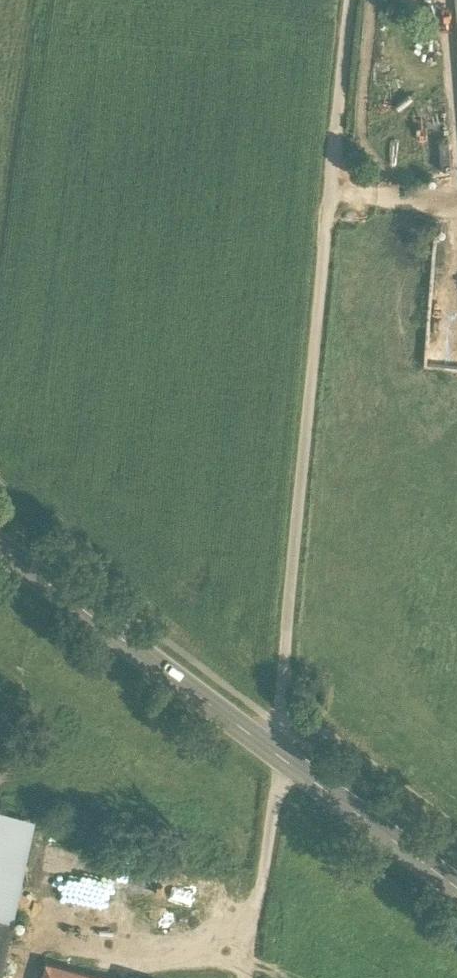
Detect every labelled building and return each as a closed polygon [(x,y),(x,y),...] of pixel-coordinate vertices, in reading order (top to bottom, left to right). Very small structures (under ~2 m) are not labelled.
[(13,920),(33,824),(0,818),(0,918),(13,920)] [(53,875),(214,915),(220,890),(60,850),(53,875)] [(0,918),(0,977),(1,977),(13,920),(0,918)] [(46,962),(42,977),(96,977),(96,975),(46,962)]
